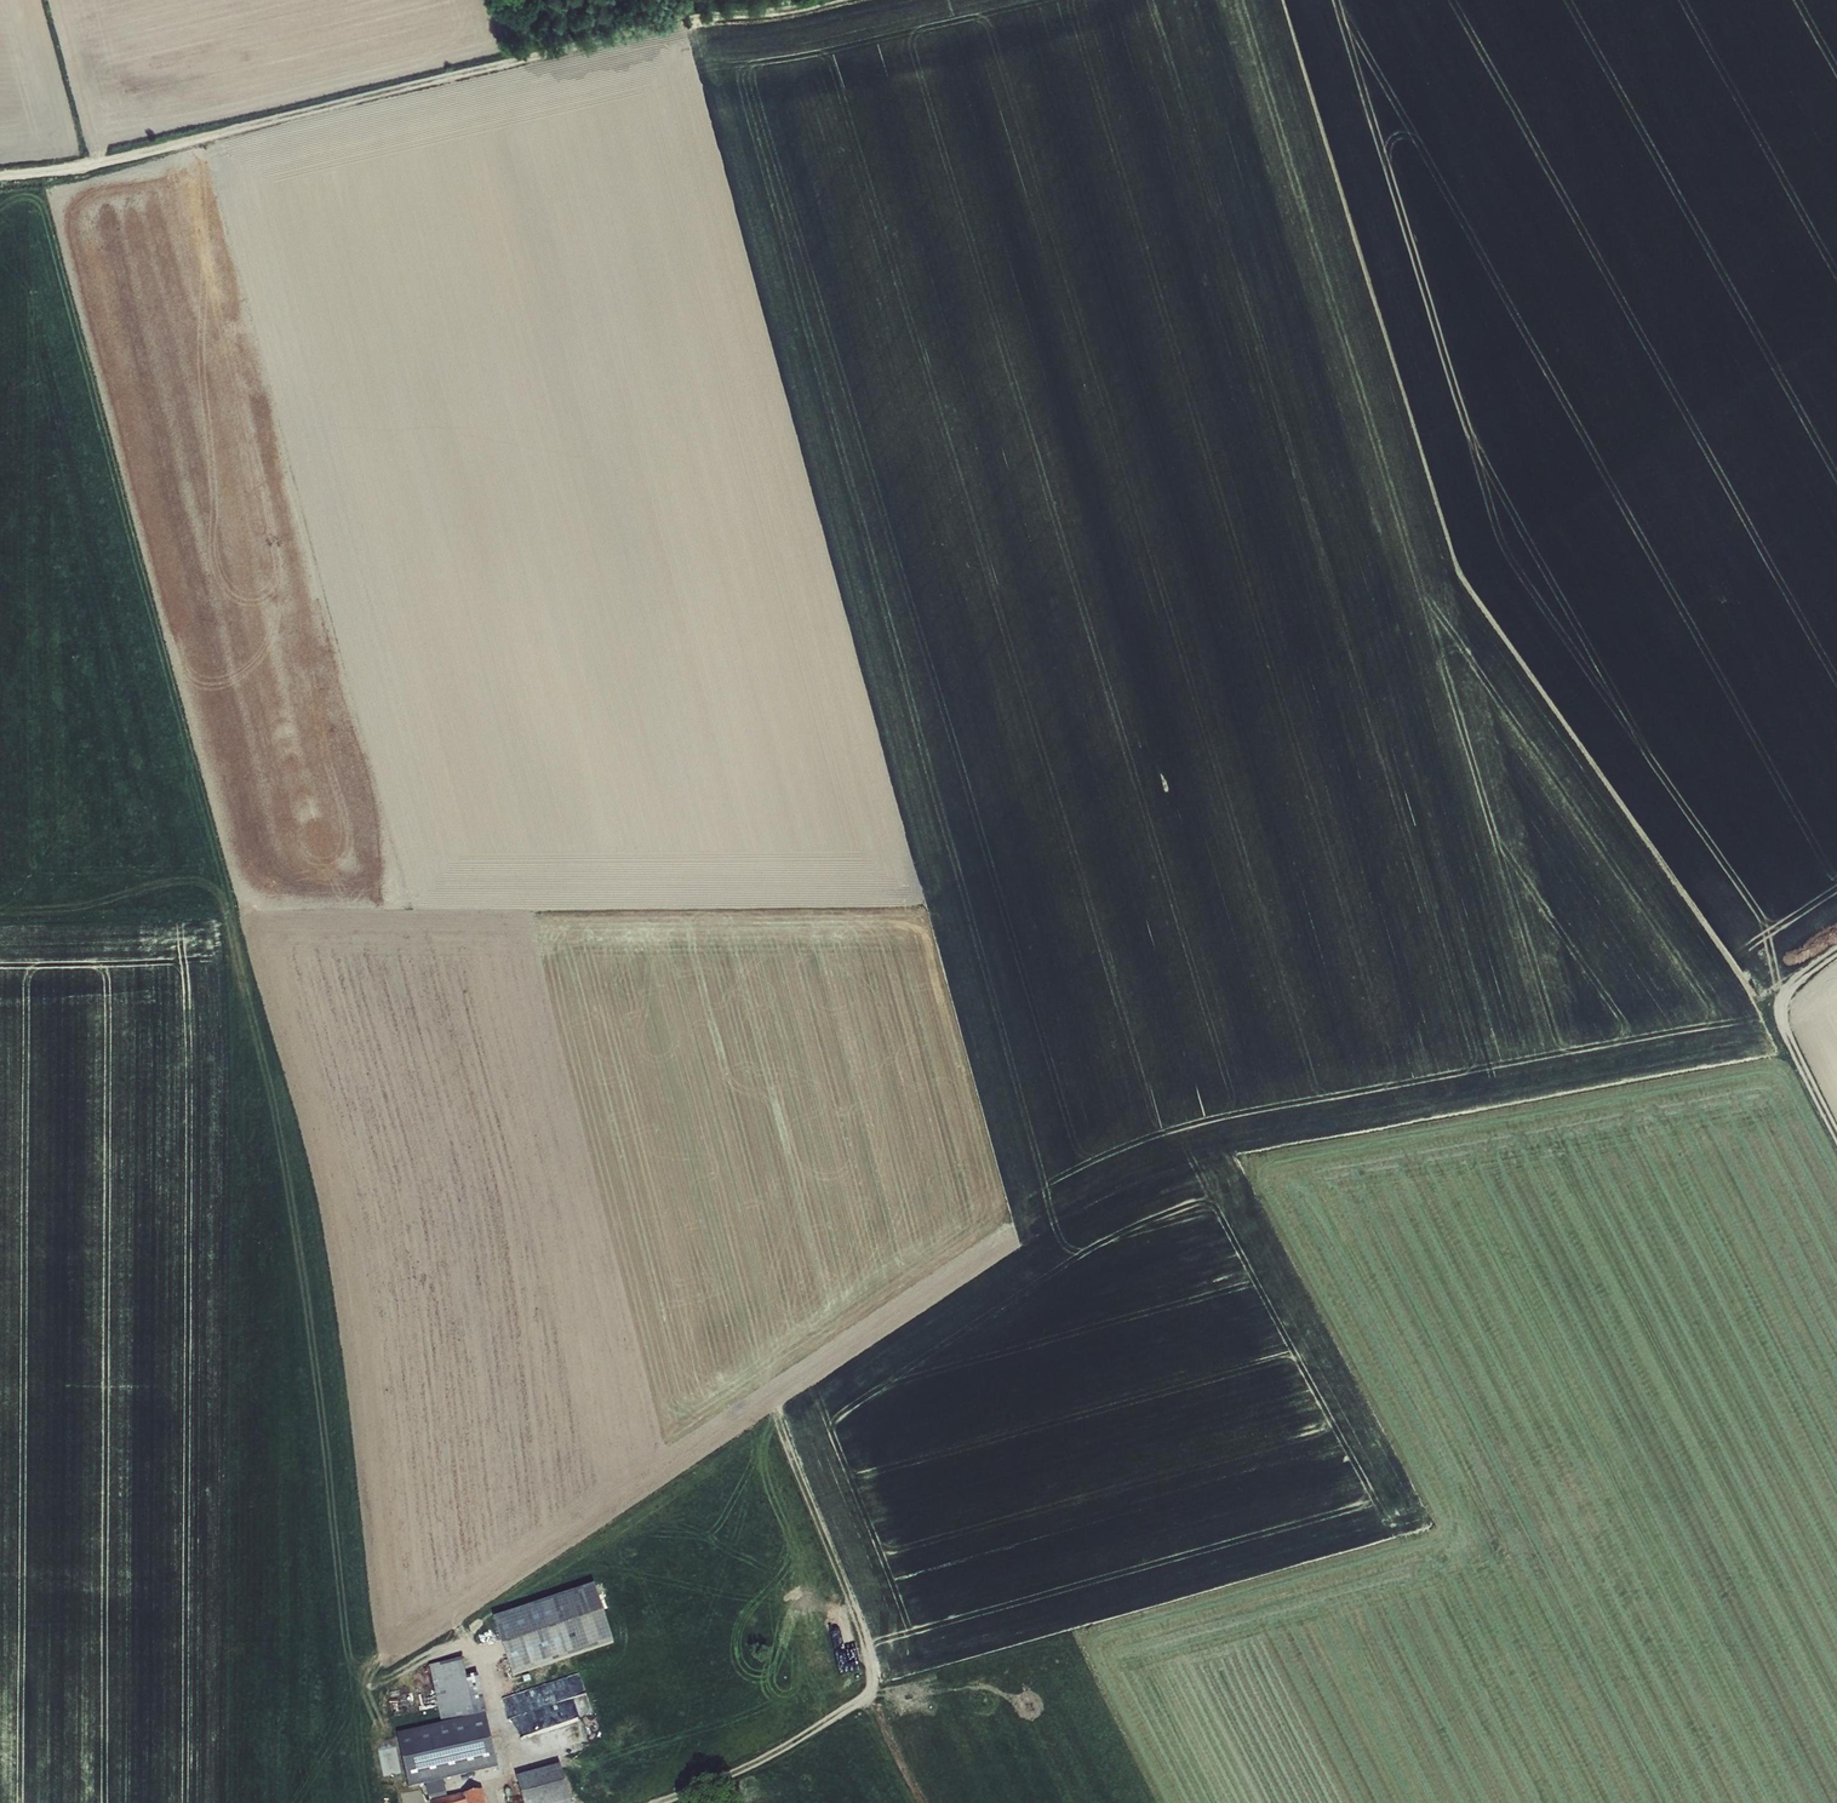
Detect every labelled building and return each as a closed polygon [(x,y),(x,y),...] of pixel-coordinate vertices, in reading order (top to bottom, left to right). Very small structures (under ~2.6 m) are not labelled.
[(593,1585),(493,1619),(513,1677),(527,1672),(613,1643),(602,1611),(593,1585)] [(857,1656),(847,1609),(828,1613),(839,1661),(857,1656)] [(441,1725),(397,1734),(403,1762),(408,1787),(420,1785),(425,1784),(427,1793),(446,1791),(443,1779),(496,1767),(493,1751),(485,1714),(473,1717),(465,1674),(462,1662),(440,1667),(439,1664),(429,1666),(441,1725)] [(515,1784),(521,1802),(569,1802),(560,1771),(515,1784)] [(446,1791),(427,1793),(430,1802),(447,1802),(447,1798),(446,1791)] [(483,1791),(458,1795),(460,1802),(485,1802),(483,1791)]
